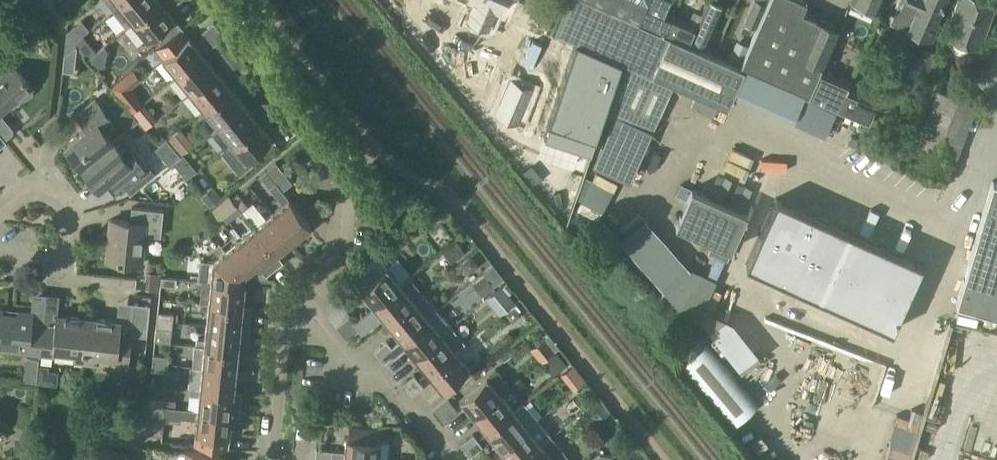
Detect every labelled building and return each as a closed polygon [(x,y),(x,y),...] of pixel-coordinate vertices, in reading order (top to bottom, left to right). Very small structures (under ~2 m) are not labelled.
[(111,10),(124,0),(103,0),(110,9),(111,10)] [(111,10),(125,27),(130,23),(158,0),(124,0),(111,10)] [(130,23),(145,42),(156,33),(163,42),(164,41),(180,29),(166,11),(179,0),(158,0),(130,23)] [(473,0),(466,18),(486,27),(494,9),(497,10),(502,0),(473,0)] [(596,0),(565,0),(562,10),(555,28),(555,29),(624,60),(652,73),(669,34),(664,32),(638,20),(638,18),(596,0)] [(638,18),(646,0),(596,0),(638,18)] [(664,32),(669,18),(664,15),(665,13),(663,12),(669,0),(646,0),(638,18),(638,20),(664,32)] [(722,5),(711,0),(706,0),(691,37),(706,43),(722,5)] [(741,66),(744,67),(809,96),(810,95),(817,76),(838,29),(803,14),(807,2),(802,0),(771,0),(741,66)] [(755,0),(754,0),(744,23),(755,27),(765,5),(755,0)] [(874,16),(876,11),(879,12),(884,0),(851,0),(849,5),(874,16)] [(896,6),(897,6),(889,23),(890,24),(891,22),(908,29),(904,39),(917,44),(921,35),(932,40),(940,23),(937,22),(946,0),(899,0),(896,6)] [(969,45),(979,49),(995,6),(978,0),(959,0),(946,36),(953,39),(950,48),(953,51),(963,54),(967,51),(969,45)] [(843,28),(853,8),(843,3),(833,23),(843,28)] [(171,52),(160,60),(174,77),(201,55),(201,54),(212,45),(225,35),(220,29),(213,21),(201,31),(205,37),(194,46),(180,29),(164,41),(163,42),(171,52)] [(510,49),(518,52),(524,32),(515,30),(510,49)] [(669,34),(652,73),(674,82),(727,106),(744,67),(741,66),(669,34)] [(217,51),(230,41),(225,35),(212,45),(217,51)] [(576,40),(543,135),(590,151),(622,60),(576,40)] [(76,44),(63,54),(62,70),(73,71),(76,44)] [(174,77),(188,93),(215,71),(201,55),(174,77)] [(624,60),(607,109),(653,130),(674,82),(652,73),(624,60)] [(235,73),(240,79),(252,69),(247,63),(235,73)] [(20,100),(22,103),(32,95),(30,92),(32,91),(13,69),(0,79),(0,117),(20,100)] [(245,85),(257,75),(252,69),(240,79),(245,85)] [(229,88),(215,71),(188,93),(201,111),(229,88)] [(836,107),(845,88),(817,76),(810,95),(832,104),(836,107)] [(509,84),(497,110),(516,118),(528,92),(509,84)] [(215,127),(242,105),(229,88),(201,111),(215,127)] [(876,103),(845,88),(836,107),(868,121),(876,103)] [(937,89),(908,164),(948,179),(977,103),(937,89)] [(267,112),(279,102),(274,96),(262,106),(267,112)] [(279,102),(267,112),(272,118),(284,109),(279,102)] [(224,147),(256,122),(267,112),(262,106),(260,108),(255,108),(249,113),(242,105),(215,127),(211,131),(224,147)] [(80,167),(112,141),(105,133),(113,126),(95,106),(77,121),(84,130),(63,147),(80,167)] [(149,110),(138,119),(145,128),(156,119),(149,110)] [(256,122),(219,151),(239,174),(253,162),(249,158),(271,140),(256,122)] [(112,141),(80,167),(99,191),(116,177),(124,186),(129,192),(160,167),(133,134),(117,148),(112,141)] [(168,165),(180,156),(166,139),(154,148),(168,165)] [(765,149),(761,161),(784,170),(788,158),(765,149)] [(292,182),(276,162),(260,175),(269,187),(275,182),(282,190),(292,182)] [(713,168),(703,189),(740,205),(749,184),(713,168)] [(958,305),(996,317),(996,184),(993,183),(958,305)] [(731,249),(746,212),(691,188),(675,225),(731,249)] [(232,197),(231,197),(241,209),(248,204),(238,192),(232,197)] [(775,196),(745,264),(893,331),(924,263),(775,196)] [(235,215),(241,210),(231,197),(225,202),(235,215)] [(288,201),(272,214),(294,241),(310,228),(288,201)] [(129,224),(110,222),(105,262),(141,266),(145,234),(160,235),(163,209),(131,206),(129,224)] [(256,227),(278,255),(294,241),(272,214),(256,227)] [(251,231),(238,241),(261,269),(262,268),(266,273),(281,260),(282,261),(283,260),(278,255),(256,227),(251,231)] [(219,242),(216,245),(223,254),(241,276),(243,277),(253,270),(261,279),(268,280),(270,278),(266,273),(262,268),(261,269),(238,241),(226,251),(219,242)] [(196,280),(202,281),(209,282),(240,285),(241,279),(243,277),(241,276),(223,254),(216,245),(213,248),(220,256),(214,260),(198,259),(196,280)] [(385,265),(375,253),(347,276),(370,305),(398,283),(383,266),(385,265)] [(141,286),(153,286),(154,269),(141,269),(141,286)] [(161,275),(160,283),(176,285),(177,277),(161,275)] [(370,305),(352,320),(353,321),(359,329),(361,332),(360,332),(361,333),(378,318),(376,316),(378,315),(385,324),(422,294),(407,276),(398,283),(370,305)] [(200,307),(206,308),(207,303),(242,307),(244,287),(240,286),(240,285),(209,282),(202,281),(200,307)] [(699,304),(722,313),(730,291),(707,282),(699,304)] [(497,283),(478,297),(491,315),(510,301),(497,283)] [(398,339),(434,310),(422,294),(385,324),(398,339)] [(206,308),(204,324),(240,328),(248,329),(250,308),(242,307),(207,303),(206,308)] [(146,338),(149,306),(133,304),(130,326),(87,321),(83,360),(95,361),(95,357),(115,359),(115,363),(127,364),(130,336),(146,338)] [(411,356),(448,327),(434,310),(398,339),(390,345),(378,355),(384,362),(404,346),(411,356)] [(157,320),(172,321),(173,312),(157,311),(157,320)] [(39,355),(43,327),(30,326),(31,316),(16,314),(16,317),(2,315),(2,312),(0,312),(0,346),(7,347),(7,352),(39,355)] [(348,315),(336,325),(340,330),(352,320),(348,315)] [(74,359),(83,360),(87,321),(44,317),(43,327),(39,355),(52,357),(52,353),(74,355),(74,359)] [(157,320),(156,326),(172,328),(172,321),(157,320)] [(352,320),(340,330),(347,339),(359,329),(353,321),(352,320)] [(196,338),(196,346),(202,346),(237,350),(246,351),(248,329),(240,328),(204,324),(203,338),(196,338)] [(425,373),(452,351),(462,344),(448,327),(411,356),(425,373)] [(378,355),(390,345),(386,340),(374,350),(378,355)] [(679,363),(731,424),(756,403),(704,342),(679,363)] [(191,366),(200,367),(235,371),(237,350),(202,346),(196,346),(193,345),(191,366)] [(452,351),(425,373),(441,392),(468,370),(452,351)] [(152,363),(168,364),(169,355),(153,354),(152,363)] [(167,371),(168,364),(152,363),(151,369),(167,371)] [(197,390),(233,393),(235,371),(200,367),(198,383),(197,390)] [(471,417),(498,394),(509,386),(496,369),(457,401),(471,417)] [(406,389),(418,379),(413,373),(401,383),(406,389)] [(418,379),(406,389),(411,396),(423,386),(418,379)] [(197,396),(195,410),(231,414),(238,415),(240,394),(233,393),(197,390),(190,389),(189,395),(197,396)] [(485,434),(512,411),(498,394),(471,417),(485,434)] [(147,405),(163,407),(164,398),(148,397),(147,405)] [(498,450),(537,419),(523,402),(512,411),(485,434),(498,450)] [(146,421),(147,421),(162,423),(163,407),(147,405),(146,421)] [(438,415),(442,421),(455,411),(450,405),(438,415)] [(184,409),(183,418),(194,419),(193,431),(192,443),(208,444),(227,446),(228,439),(231,414),(195,410),(184,409)] [(507,459),(519,459),(539,444),(550,435),(537,419),(498,450),(507,459)] [(147,421),(146,433),(162,434),(163,423),(162,423),(147,421)] [(331,458),(342,459),(355,459),(386,459),(388,443),(379,442),(377,442),(378,431),(348,428),(346,439),(344,439),(343,451),(332,450),(331,458)] [(465,450),(478,440),(473,433),(460,443),(465,450)] [(565,453),(550,435),(539,444),(519,459),(564,459),(565,453)] [(478,440),(465,450),(470,456),(482,446),(478,440)] [(316,448),(315,456),(331,458),(332,450),(316,448)]
